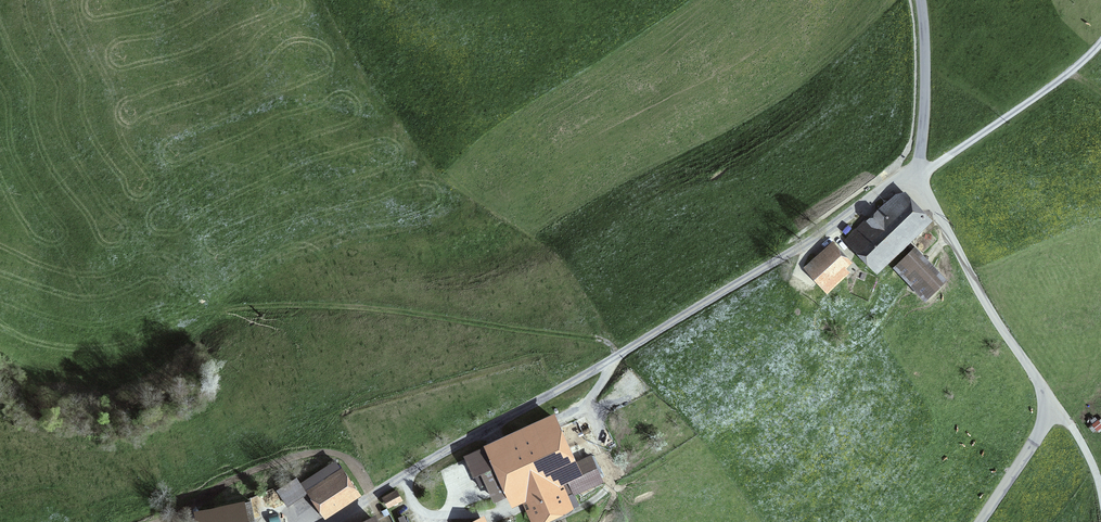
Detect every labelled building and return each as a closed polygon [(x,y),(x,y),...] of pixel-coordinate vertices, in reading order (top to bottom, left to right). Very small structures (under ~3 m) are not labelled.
[(876,263),(925,214),(907,196),(894,196),(869,220),(868,219),(850,237),(876,263)] [(834,244),(805,269),(824,292),(846,273),(843,269),(850,263),(834,244)] [(953,280),(919,248),(897,270),(932,303),(953,280)] [(531,504),(525,507),(532,521),(538,521),(578,504),(573,493),(568,495),(560,478),(554,481),(535,439),(496,457),(512,491),(523,486),(531,504)] [(482,471),(495,499),(512,491),(496,457),(494,458),(489,447),(467,457),(475,474),(482,471)] [(591,456),(564,469),(573,490),(600,478),(591,456)] [(327,513),(358,492),(342,470),(312,491),(327,513)] [(287,505),(307,492),(297,477),(278,490),(287,505)] [(396,490),(384,496),(389,505),(401,499),(396,490)] [(231,505),(235,521),(239,521),(255,519),(251,501),(231,505)] [(215,509),(218,521),(235,521),(231,505),(215,509)]
